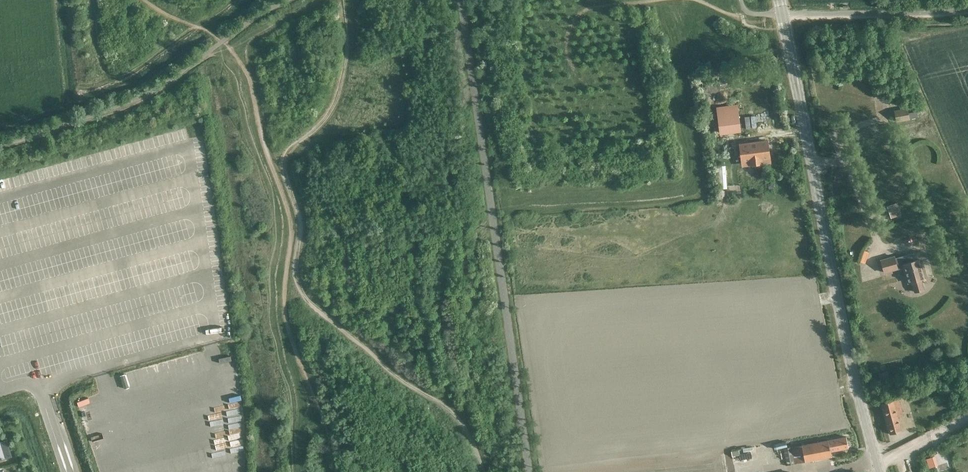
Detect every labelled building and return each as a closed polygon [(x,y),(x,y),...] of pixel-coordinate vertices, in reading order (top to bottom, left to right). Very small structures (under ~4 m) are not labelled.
[(884,97),(874,95),(874,100),(878,120),(929,113),(927,108),(898,102),(884,97)] [(717,107),(721,133),(742,130),(738,103),(717,107)] [(768,140),(741,144),(743,160),(751,159),(751,163),(763,161),(762,157),(770,156),(768,140)] [(887,205),(890,217),(900,214),(897,202),(887,205)] [(854,211),(841,215),(842,221),(856,217),(854,211)] [(912,253),(905,255),(894,258),(894,256),(880,259),(884,272),(897,268),(897,266),(902,264),(907,282),(911,281),(914,291),(923,289),(920,278),(924,277),(919,258),(914,260),(912,253)] [(899,430),(895,417),(904,415),(899,399),(881,403),(888,433),(899,430)] [(848,447),(846,436),(784,448),(787,464),(831,456),(830,451),(848,447)] [(10,455),(5,440),(0,442),(0,458),(10,455)] [(774,443),(775,449),(787,446),(786,440),(774,443)]
